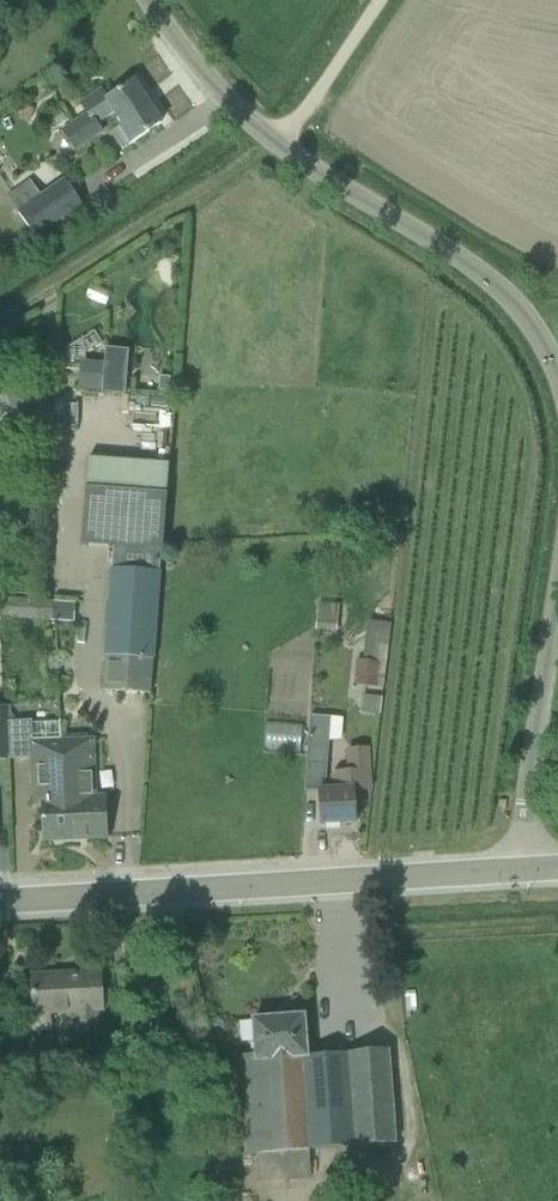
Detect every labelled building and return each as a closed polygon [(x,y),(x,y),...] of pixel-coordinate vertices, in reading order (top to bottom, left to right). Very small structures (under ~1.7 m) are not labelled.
[(135,142),(161,124),(133,83),(108,100),(102,91),(81,104),(88,115),(63,132),(76,151),(102,133),(96,125),(115,113),(135,142)] [(20,120),(30,123),(34,112),(25,108),(20,120)] [(35,238),(82,205),(66,182),(19,214),(35,238)] [(105,364),(84,362),(80,362),(78,390),(103,392),(105,364)] [(170,379),(160,378),(158,392),(169,393),(170,379)] [(35,404),(30,391),(8,399),(12,413),(35,404)] [(103,691),(150,694),(153,661),(161,552),(163,552),(166,495),(85,488),(82,546),(113,548),(103,691)] [(2,619),(39,622),(54,622),(55,602),(40,601),(3,599),(2,619)] [(75,605),(55,604),(54,621),(73,623),(75,605)] [(339,606),(318,604),(316,631),(337,633),(339,606)] [(379,664),(362,662),(356,661),(353,685),(376,688),(379,664)] [(381,711),(382,697),(365,696),(364,711),(381,711)] [(306,765),(327,767),(331,718),(310,717),(306,765)] [(32,721),(6,723),(7,760),(32,759),(34,802),(43,802),(45,842),(65,841),(59,737),(59,723),(32,724),(32,721)] [(266,749),(301,750),(302,723),(267,722),(266,749)] [(107,839),(105,798),(96,798),(94,741),(87,741),(87,736),(59,737),(65,841),(107,839)] [(355,806),(361,806),(361,793),(372,792),(370,749),(345,750),(347,773),(337,774),(331,778),(332,791),(319,792),(321,825),(356,824),(355,806)] [(53,1033),(52,1014),(77,1012),(78,1035),(98,1034),(97,1011),(103,1011),(101,974),(32,977),(34,1015),(25,1015),(26,1035),(53,1033)] [(249,1156),(355,1147),(395,1145),(388,1051),(307,1057),(304,1017),(254,1021),(256,1056),(241,1057),(249,1156)] [(107,1137),(110,1149),(128,1144),(124,1132),(107,1137)] [(260,1169),(259,1155),(248,1156),(249,1170),(260,1169)]
